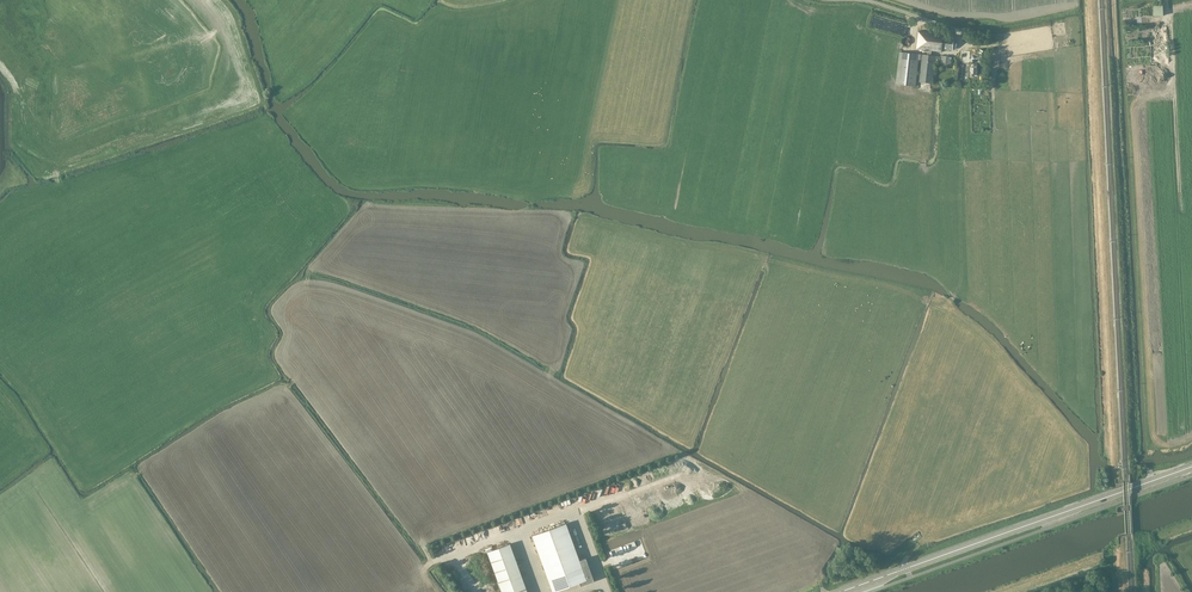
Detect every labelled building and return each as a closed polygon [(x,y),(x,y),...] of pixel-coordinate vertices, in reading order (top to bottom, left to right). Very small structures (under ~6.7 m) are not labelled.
[(1162,4),(1152,5),(1153,15),(1162,14),(1162,4)] [(942,52),(942,49),(943,36),(944,34),(918,31),(916,49),(927,50),(931,51),(942,52)] [(943,36),(942,49),(952,50),(954,37),(943,36)] [(922,60),(922,54),(899,52),(895,84),(915,86),(918,60),(922,60)] [(935,62),(939,62),(940,62),(941,57),(940,57),(935,56),(931,55),(927,55),(922,54),(922,60),(919,82),(932,83),(935,62)] [(940,62),(939,62),(939,64),(950,65),(951,57),(940,55),(940,57),(941,57),(940,62)] [(565,523),(532,535),(552,591),(586,580),(565,523)] [(487,552),(501,591),(527,591),(509,544),(487,552)]
